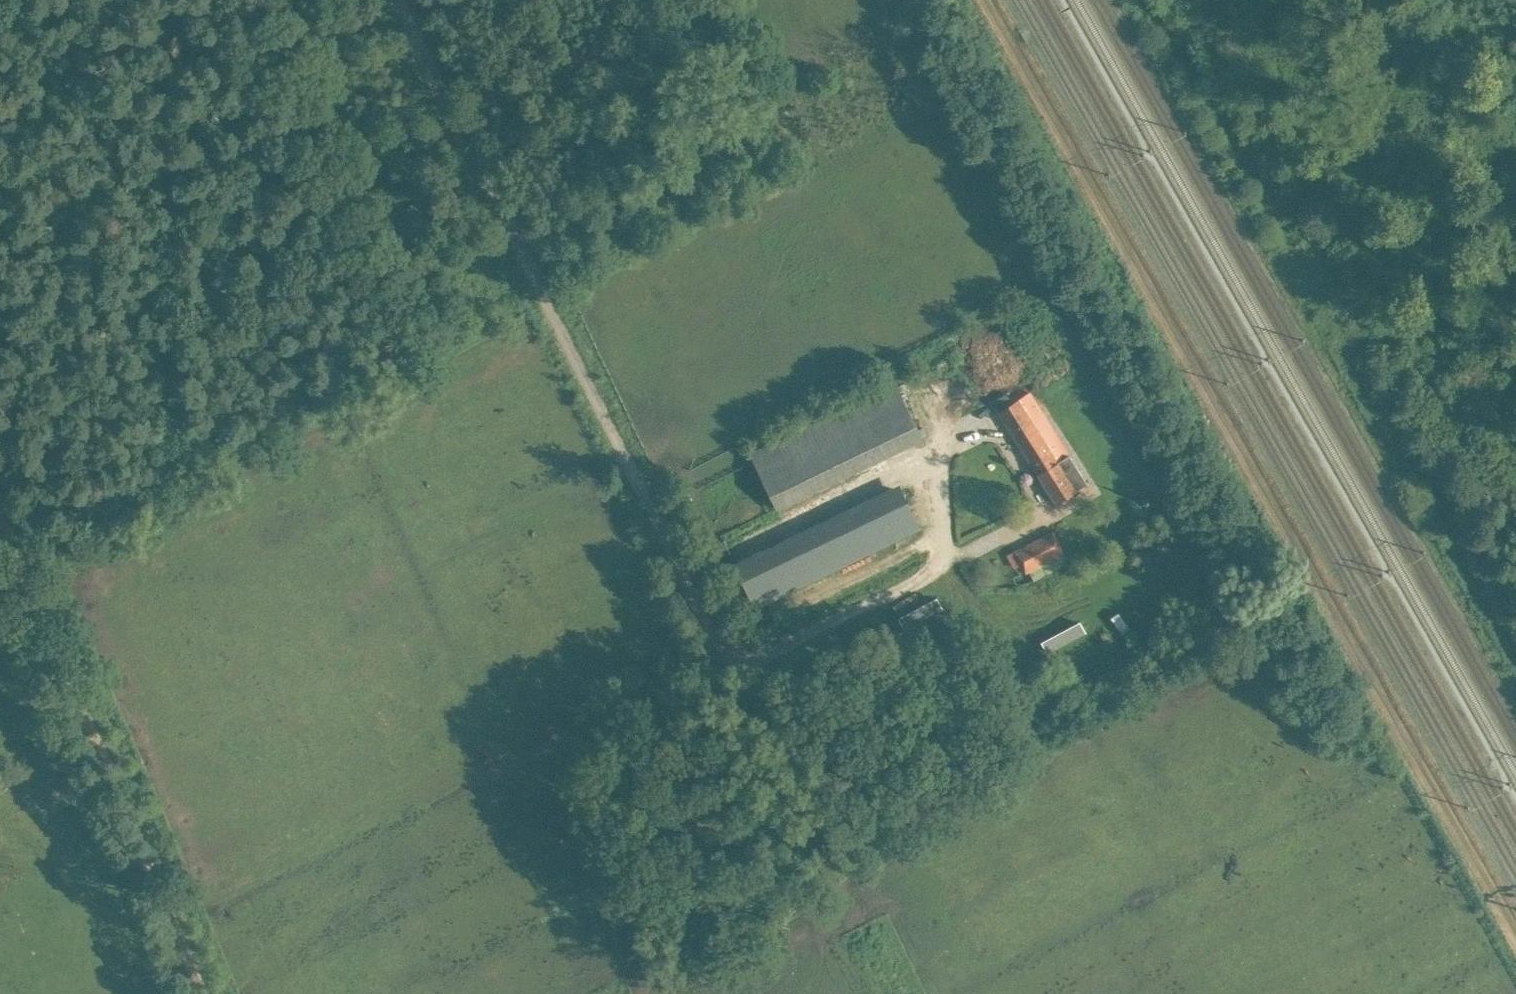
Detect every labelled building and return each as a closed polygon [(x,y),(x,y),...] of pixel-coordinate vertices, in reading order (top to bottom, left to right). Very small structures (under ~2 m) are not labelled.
[(898,384),(755,454),(783,513),(927,442),(898,384)] [(1039,473),(1057,502),(1088,483),(1070,454),(1069,454),(1031,392),(1000,411),(1039,473)] [(900,491),(733,573),(751,611),(918,528),(900,491)] [(1013,550),(1025,572),(1064,552),(1052,529),(1013,550)] [(935,594),(897,614),(904,627),(942,606),(935,594)] [(1077,619),(1041,638),(1047,649),(1082,630),(1077,619)]
